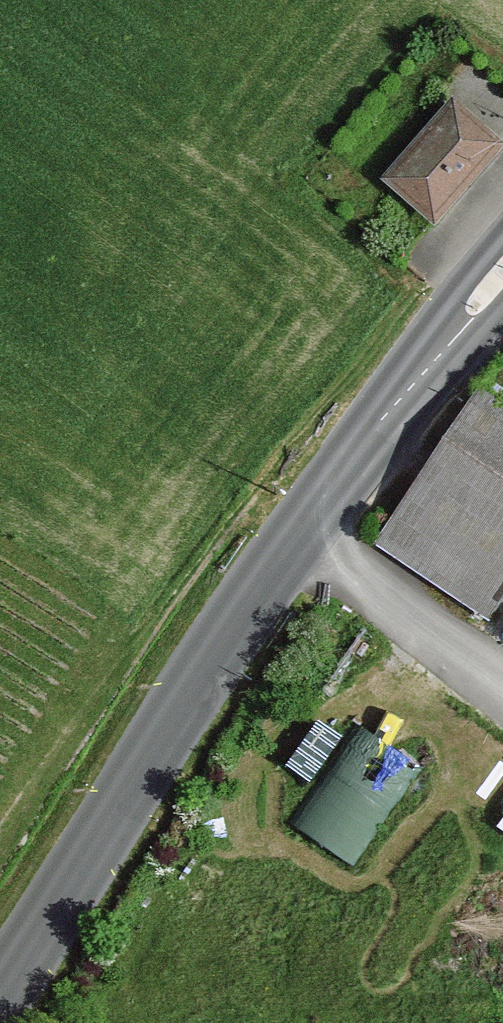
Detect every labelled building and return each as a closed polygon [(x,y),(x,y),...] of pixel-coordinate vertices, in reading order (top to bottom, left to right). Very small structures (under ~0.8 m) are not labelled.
[(450,101),(384,177),(432,219),(498,143),(450,101)] [(380,547),(493,620),(502,605),(502,406),(481,392),(380,547)] [(310,761),(403,829),(502,684),(502,641),(430,587),(310,761)] [(487,805),(502,816),(502,780),(487,805)]
